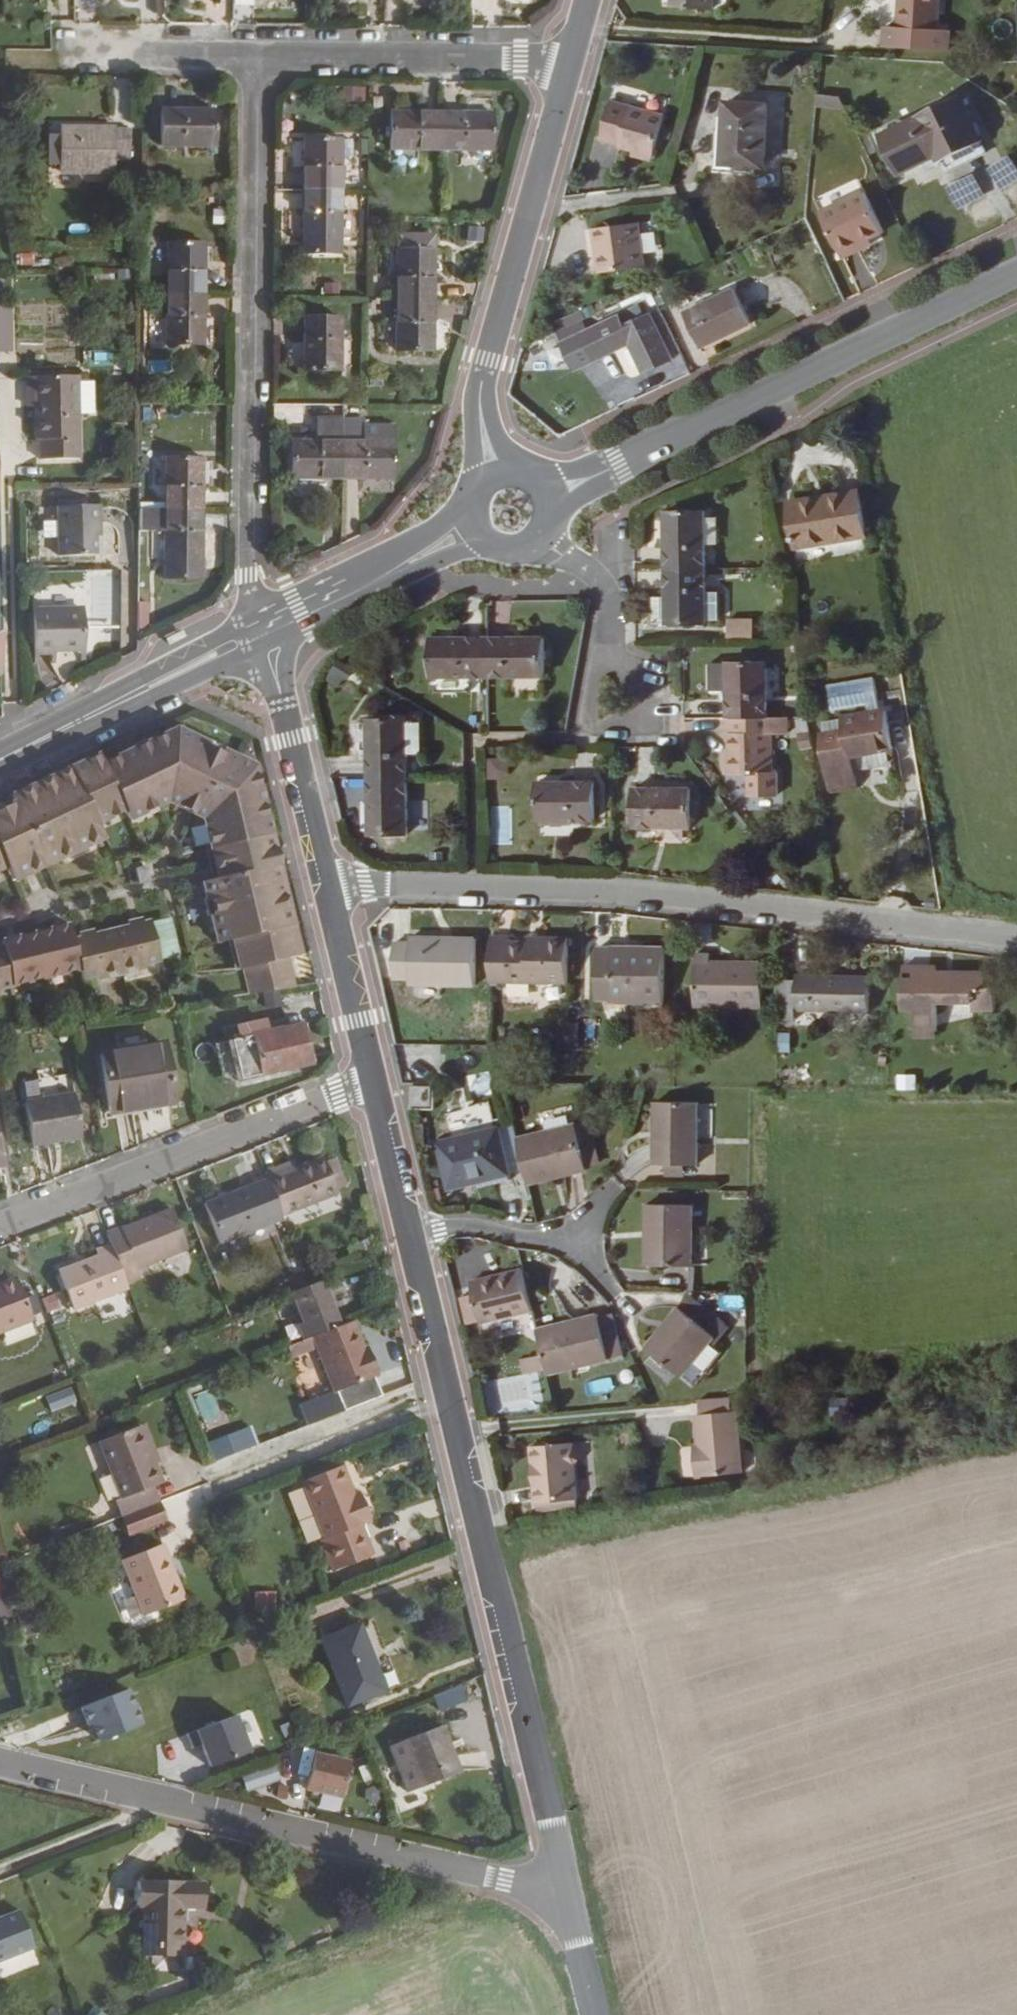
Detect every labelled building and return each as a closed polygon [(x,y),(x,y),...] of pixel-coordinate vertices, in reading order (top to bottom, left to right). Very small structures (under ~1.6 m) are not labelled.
[(712,0),(670,0),(670,7),(712,9),(712,0)] [(939,0),(899,0),(897,26),(882,25),(880,45),(950,49),(952,29),(937,29),(939,0)] [(980,139),(960,96),(880,135),(899,175),(934,157),(936,161),(939,159),(980,139)] [(653,155),(664,115),(610,100),(600,139),(619,144),(618,146),(632,150),(653,155)] [(763,166),(768,104),(725,101),(721,164),(763,166)] [(213,146),(213,109),(159,109),(159,147),(213,146)] [(440,150),(441,111),(389,110),(389,149),(440,150)] [(491,151),(492,111),(441,111),(440,150),(491,151)] [(113,173),(113,128),(60,127),(60,134),(60,159),(60,173),(113,173)] [(127,159),(127,128),(114,128),(114,159),(127,159)] [(60,159),(60,134),(49,134),(48,160),(60,159)] [(341,187),(341,138),(302,138),(302,186),(341,187)] [(945,173),(968,162),(987,152),(980,139),(939,159),(945,173)] [(652,162),(653,155),(632,150),(631,156),(652,162)] [(992,167),(1005,189),(1016,182),(1016,158),(1014,154),(992,167)] [(979,174),(951,184),(960,209),(988,199),(979,174)] [(340,240),(341,187),(302,186),(302,240),(340,240)] [(883,233),(863,190),(819,211),(839,254),(870,238),(883,233)] [(644,267),(639,222),(592,228),(598,273),(644,267)] [(842,260),(873,245),(870,238),(839,254),(842,260)] [(203,294),(204,242),(166,242),(166,293),(203,294)] [(433,301),(434,249),(395,249),(395,300),(433,301)] [(33,265),(33,253),(18,253),(19,266),(33,265)] [(751,323),(733,288),(684,312),(700,348),(751,323)] [(622,307),(647,296),(665,332),(670,330),(650,289),(620,303),(622,307)] [(203,344),(203,294),(166,293),(166,344),(203,344)] [(433,351),(433,301),(395,300),(394,319),(394,350),(433,351)] [(0,302),(0,352),(14,352),(13,302),(0,302)] [(672,358),(651,313),(625,324),(620,314),(586,330),(600,358),(615,350),(617,354),(628,349),(640,374),(672,358)] [(339,371),(340,316),(302,317),(302,370),(339,371)] [(394,319),(382,319),(381,351),(394,350),(394,319)] [(78,458),(77,375),(26,377),(26,407),(34,407),(35,440),(39,440),(40,460),(78,458)] [(382,376),(369,376),(369,386),(382,386),(382,376)] [(301,423),(300,405),(282,406),(282,423),(301,423)] [(342,479),(343,418),(342,417),(316,418),(316,440),(290,440),(290,479),(342,479)] [(392,479),(392,425),(362,424),(364,423),(364,418),(343,418),(342,479),(392,479)] [(200,508),(201,459),(165,458),(165,508),(200,508)] [(868,537),(861,488),(786,501),(794,549),(868,537)] [(99,536),(98,505),(56,506),(58,556),(94,555),(94,536),(99,536)] [(200,578),(200,508),(165,508),(165,578),(200,578)] [(163,529),(163,509),(139,509),(139,530),(163,529)] [(705,566),(704,511),(665,511),(666,567),(705,566)] [(705,592),(705,566),(666,567),(666,596),(667,622),(667,623),(705,622),(705,620),(705,592)] [(720,619),(719,591),(705,592),(705,620),(720,619)] [(666,596),(652,597),(653,622),(667,622),(666,596)] [(147,628),(147,601),(137,602),(137,628),(147,628)] [(84,644),(83,611),(31,611),(32,650),(54,649),(54,645),(84,644)] [(726,624),(726,637),(750,637),(750,635),(750,618),(739,618),(739,624),(726,624)] [(169,643),(188,634),(185,628),(166,637),(169,643)] [(487,677),(487,636),(430,636),(431,677),(487,677)] [(543,676),(543,636),(487,636),(487,677),(543,676)] [(343,690),(356,668),(339,658),(326,679),(343,690)] [(767,715),(766,660),(726,661),(726,662),(727,691),(727,716),(731,716),(767,715)] [(727,691),(726,662),(709,663),(709,690),(727,691)] [(465,691),(465,680),(440,679),(440,690),(465,691)] [(903,719),(898,690),(883,693),(888,722),(903,719)] [(892,750),(885,708),(843,715),(845,729),(819,733),(830,789),(859,784),(857,771),(854,757),(887,750),(892,750)] [(421,753),(421,715),(406,716),(407,753),(421,753)] [(771,771),(772,735),(788,734),(787,715),(767,715),(731,716),(731,732),(728,732),(729,775),(748,774),(749,796),(777,796),(777,771),(771,771)] [(407,775),(407,753),(406,716),(366,718),(368,776),(407,775)] [(256,769),(179,735),(105,770),(100,760),(13,801),(16,806),(0,814),(0,871),(4,869),(10,867),(16,880),(102,839),(96,825),(125,812),(129,820),(168,802),(203,818),(211,850),(207,851),(214,880),(203,883),(218,945),(229,942),(236,972),(245,970),(251,996),(295,990),(288,960),(301,957),(256,769)] [(890,761),(887,750),(854,757),(857,771),(864,769),(882,766),(890,761)] [(491,758),(492,779),(512,778),(511,757),(491,758)] [(408,834),(407,775),(368,776),(368,835),(408,834)] [(595,820),(595,781),(535,781),(536,820),(595,820)] [(365,815),(364,783),(343,784),(345,816),(365,815)] [(691,827),(691,788),(632,787),(632,827),(691,827)] [(493,844),(512,843),(511,806),(492,807),(493,844)] [(0,950),(0,992),(83,971),(86,981),(163,961),(153,923),(77,942),(73,927),(5,944),(6,948),(0,950)] [(567,983),(567,936),(528,935),(527,935),(527,939),(511,939),(510,936),(491,935),(489,981),(567,983)] [(475,985),(475,937),(410,936),(410,940),(409,980),(409,984),(475,985)] [(409,980),(410,940),(393,940),(393,980),(409,980)] [(663,1003),(664,947),(611,946),(611,947),(597,946),(596,999),(610,1000),(610,1002),(663,1003)] [(762,1007),(763,962),(710,961),(710,955),(695,954),(694,1006),(762,1007)] [(994,1010),(994,986),(987,986),(987,971),(937,971),(937,964),(904,964),(904,1010),(915,1011),(915,1038),(935,1038),(935,1002),(974,1002),(974,1003),(972,1003),(972,1010),(994,1010)] [(869,1011),(870,976),(795,974),(794,1010),(869,1011)] [(579,1041),(579,1025),(579,1022),(565,1022),(565,1041),(579,1041)] [(313,1063),(303,1024),(231,1041),(240,1080),(313,1063)] [(176,1103),(166,1043),(98,1054),(108,1114),(176,1103)] [(920,1090),(919,1075),(900,1075),(900,1091),(920,1090)] [(81,1137),(74,1096),(25,1104),(32,1145),(81,1137)] [(697,1165),(698,1101),(655,1101),(654,1164),(665,1164),(685,1165),(697,1165)] [(574,1125),(574,1124),(517,1138),(524,1168),(528,1184),(586,1169),(586,1167),(600,1164),(591,1121),(574,1125)] [(501,1128),(500,1127),(436,1142),(447,1189),(512,1173),(511,1171),(524,1168),(517,1138),(514,1124),(501,1128)] [(325,1162),(323,1158),(296,1168),(293,1161),(266,1171),(269,1179),(284,1217),(338,1196),(336,1190),(325,1162)] [(346,1186),(336,1158),(325,1162),(336,1190),(346,1186)] [(685,1176),(685,1165),(665,1164),(665,1176),(685,1176)] [(284,1217),(269,1179),(205,1204),(220,1244),(284,1219),(284,1217)] [(692,1266),(693,1205),(646,1204),(646,1231),(649,1231),(648,1264),(692,1266)] [(188,1251),(172,1209),(109,1234),(112,1244),(128,1284),(140,1279),(137,1271),(188,1251)] [(128,1284),(112,1244),(95,1250),(97,1256),(58,1271),(74,1310),(130,1289),(128,1284)] [(532,1311),(522,1268),(504,1273),(505,1277),(471,1284),(474,1295),(461,1298),(467,1323),(480,1319),(481,1323),(532,1311)] [(471,1284),(505,1277),(504,1273),(470,1281),(471,1284)] [(308,1285),(304,1276),(290,1281),(293,1291),(308,1285)] [(16,1278),(0,1284),(0,1333),(33,1321),(16,1278)] [(339,1324),(322,1280),(310,1284),(308,1285),(293,1291),(290,1292),(303,1323),(297,1325),(303,1338),(311,1334),(339,1324)] [(718,1339),(729,1325),(688,1291),(678,1306),(645,1347),(682,1376),(715,1336),(718,1339)] [(740,1309),(741,1292),(714,1292),(714,1309),(740,1309)] [(67,1305),(62,1293),(49,1298),(54,1311),(67,1305)] [(623,1354),(614,1314),(598,1318),(597,1314),(536,1329),(547,1374),(608,1359),(608,1357),(623,1354)] [(379,1376),(367,1346),(363,1347),(352,1319),(339,1324),(311,1334),(334,1393),(379,1376)] [(543,1370),(540,1355),(521,1359),(525,1374),(543,1370)] [(487,1379),(490,1410),(542,1405),(539,1374),(487,1379)] [(73,1387),(45,1396),(51,1413),(78,1404),(73,1387)] [(742,1472),(736,1411),(731,1410),(730,1398),(699,1401),(700,1413),(693,1414),(696,1444),(694,1444),(697,1476),(742,1472)] [(849,1414),(848,1398),(830,1399),(831,1415),(849,1414)] [(163,1482),(155,1464),(159,1463),(145,1425),(98,1443),(120,1499),(116,1501),(121,1516),(159,1501),(152,1486),(163,1482)] [(630,1447),(629,1432),(617,1433),(619,1448),(630,1447)] [(240,1448),(234,1436),(215,1443),(221,1456),(240,1448)] [(577,1499),(572,1443),(530,1446),(535,1502),(577,1499)] [(374,1555),(361,1527),(371,1523),(359,1492),(354,1494),(343,1466),(301,1482),(324,1541),(320,1542),(332,1572),(374,1555)] [(184,1601),(163,1544),(121,1561),(143,1616),(184,1601)] [(14,1617),(7,1591),(0,1593),(0,1621),(14,1617)] [(386,1692),(360,1624),(320,1639),(347,1707),(386,1692)] [(227,1670),(237,1666),(231,1652),(222,1656),(227,1670)] [(151,1726),(135,1687),(84,1707),(92,1726),(96,1725),(104,1744),(151,1726)] [(255,1758),(239,1718),(197,1735),(213,1775),(255,1758)] [(460,1773),(442,1727),(389,1748),(407,1794),(460,1773)] [(302,1791),(341,1798),(348,1761),(309,1754),(302,1791)] [(245,1778),(253,1792),(281,1778),(273,1763),(245,1778)] [(182,1957),(183,1910),(202,1911),(204,1882),(140,1881),(139,1909),(144,1909),(143,1957),(182,1957)] [(32,1947),(17,1909),(0,1915),(0,1960),(32,1947)]
